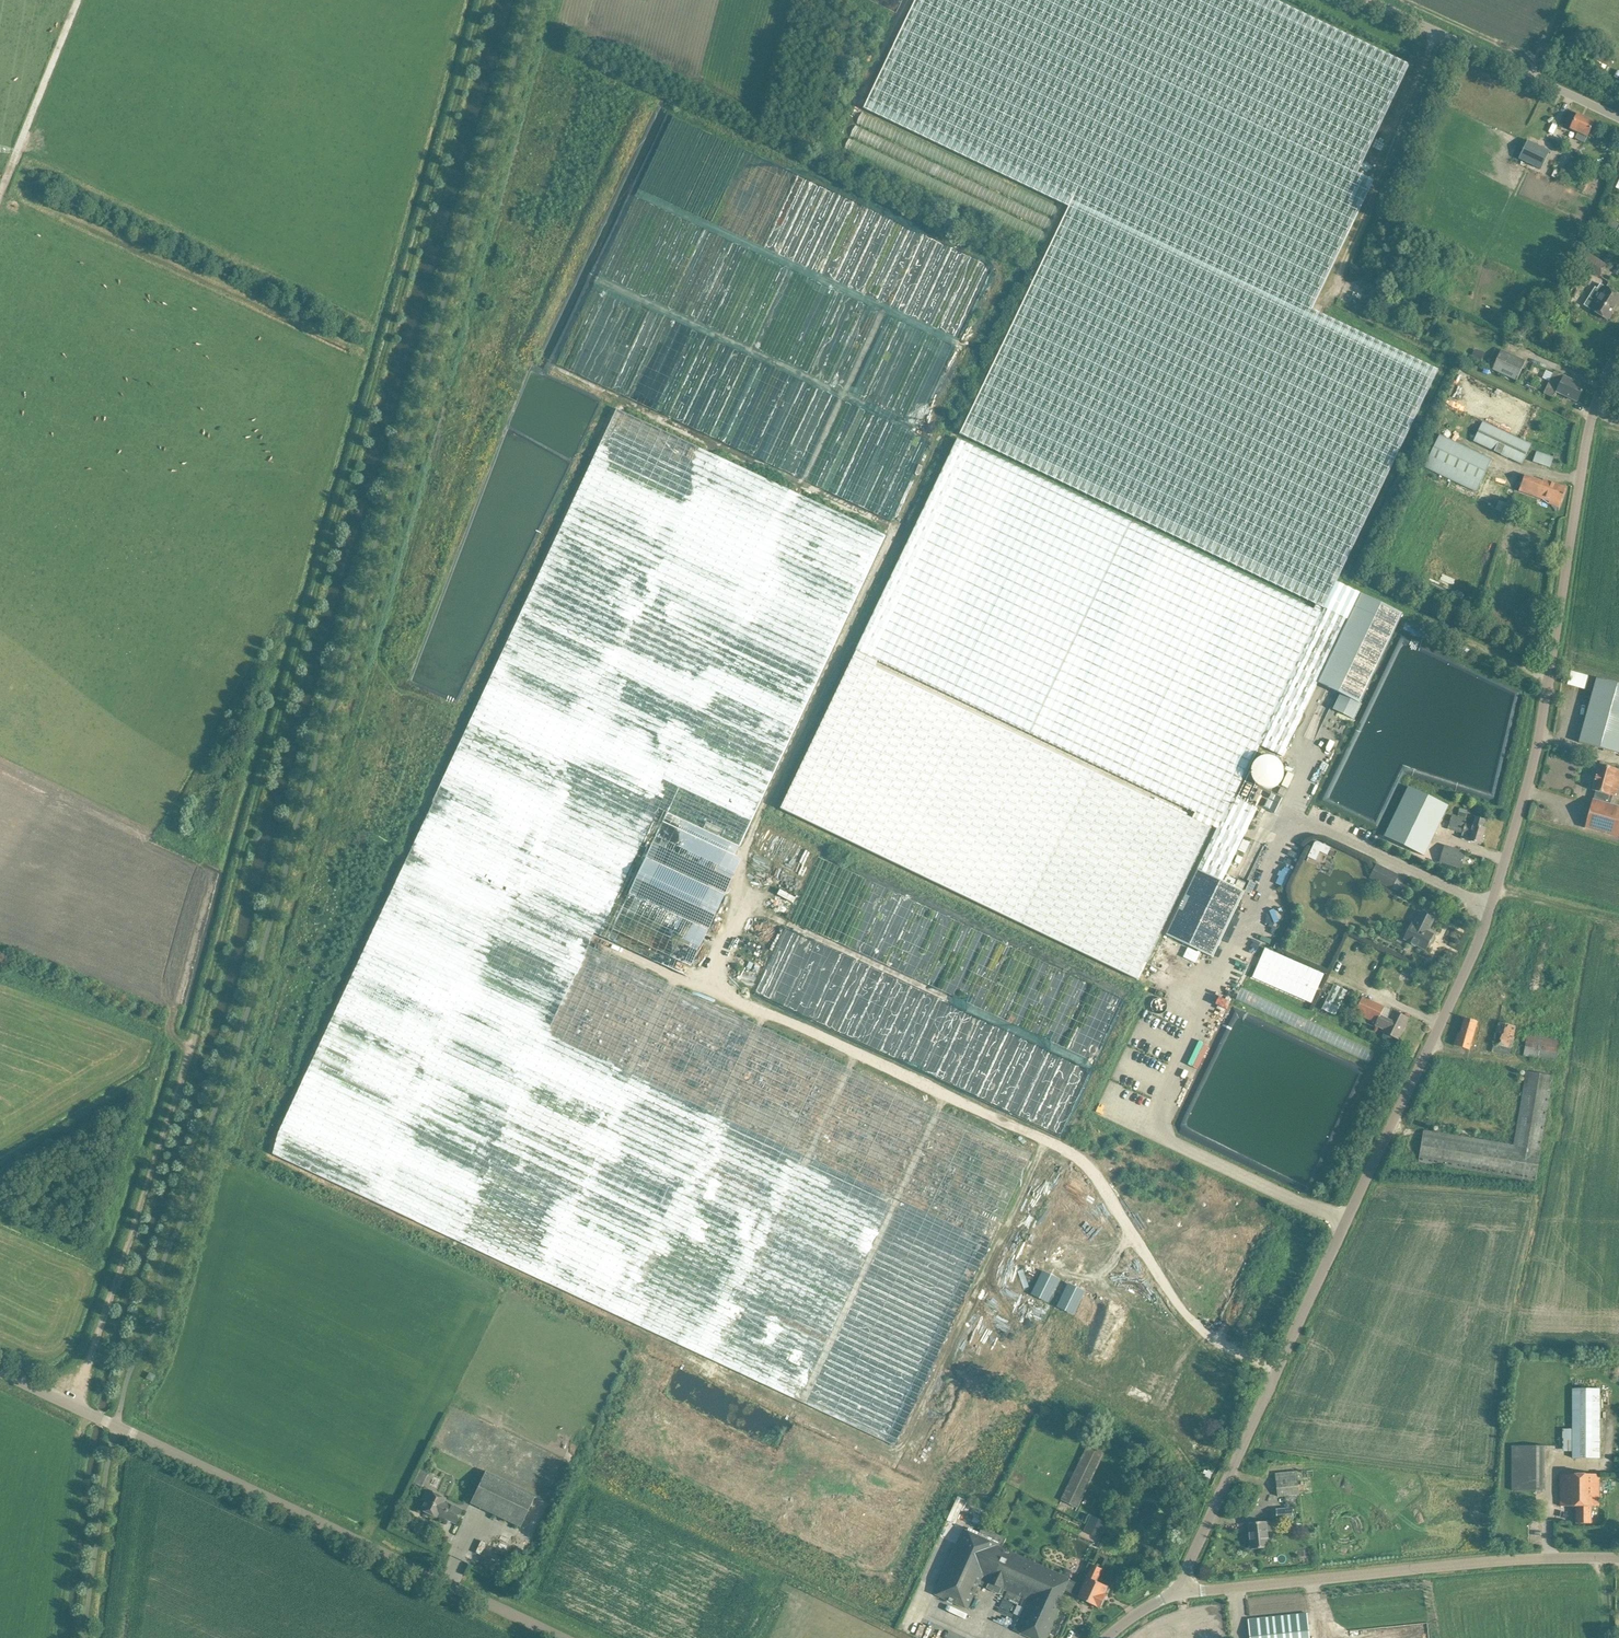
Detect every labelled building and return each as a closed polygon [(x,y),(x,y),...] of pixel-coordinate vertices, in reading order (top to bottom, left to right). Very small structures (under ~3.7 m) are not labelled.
[(864,109),(1069,207),(1043,262),(962,431),(960,434),(1316,605),(1348,620),(1360,594),(1337,582),(1438,370),(1312,310),(1374,181),(1358,174),(1409,66),(1272,0),(916,0),(864,109)] [(1584,143),(1590,132),(1594,122),(1577,114),(1570,129),(1578,133),(1575,139),(1584,143)] [(1542,169),(1551,151),(1529,141),(1520,159),(1542,169)] [(1581,265),(1599,277),(1606,265),(1588,254),(1581,265)] [(1614,292),(1606,287),(1591,310),(1607,320),(1614,309),(1613,309),(1616,304),(1618,305),(1618,304),(1618,295),(1614,292)] [(1501,350),(1493,370),(1517,381),(1526,361),(1501,350)] [(1554,372),(1544,394),(1554,398),(1557,392),(1577,402),(1581,393),(1582,391),(1584,386),(1554,372)] [(911,1453),(1052,1151),(705,988),(764,862),(737,849),(886,531),(618,405),(280,1126),(272,1153),(911,1453)] [(1473,442),(1522,465),(1531,444),(1483,422),(1473,442)] [(1545,441),(1557,445),(1559,438),(1548,434),(1545,441)] [(1424,468),(1476,492),(1491,460),(1439,435),(1424,468)] [(865,633),(856,650),(857,651),(878,661),(1196,813),(1214,822),(1212,826),(1217,829),(1198,870),(1222,882),(1225,875),(1254,816),(1257,809),(1233,797),(1242,779),(1259,745),(1282,756),(1318,683),(1348,620),(1316,605),(1314,610),(958,440),(865,633)] [(1541,457),(1554,463),(1558,453),(1545,448),(1541,457)] [(1566,488),(1543,480),(1542,482),(1525,475),(1519,491),(1549,502),(1549,504),(1559,507),(1566,488)] [(1348,620),(1318,683),(1341,694),(1333,709),(1338,712),(1354,719),(1362,704),(1361,702),(1403,614),(1360,594),(1348,620)] [(1138,980),(1212,826),(1214,822),(1196,813),(1193,819),(875,667),(878,661),(857,651),(781,809),(1138,980)] [(1593,685),(1596,671),(1579,668),(1576,682),(1593,685)] [(1618,754),(1618,685),(1596,679),(1579,743),(1618,754)] [(1320,736),(1326,719),(1318,716),(1311,733),(1320,736)] [(1585,828),(1618,837),(1618,807),(1610,804),(1613,796),(1617,797),(1618,789),(1618,770),(1599,764),(1592,790),(1596,791),(1593,800),(1585,828)] [(1288,772),(1281,785),(1287,788),(1294,775),(1288,772)] [(1244,780),(1237,795),(1262,807),(1275,813),(1282,798),(1244,780)] [(1411,784),(1387,835),(1427,854),(1451,803),(1411,784)] [(1460,808),(1458,816),(1466,818),(1467,810),(1460,808)] [(1485,819),(1476,817),(1473,826),(1465,824),(1466,820),(1452,816),(1448,829),(1462,833),(1461,839),(1481,845),(1486,828),(1482,827),(1485,819)] [(1315,854),(1324,858),(1328,848),(1336,851),(1339,843),(1323,837),(1315,854)] [(1445,846),(1442,855),(1440,862),(1461,868),(1466,852),(1445,846)] [(1385,885),(1392,872),(1377,864),(1370,878),(1385,885)] [(1232,866),(1229,874),(1234,876),(1238,868),(1232,866)] [(1198,870),(1166,935),(1213,958),(1244,892),(1242,891),(1245,884),(1238,881),(1225,875),(1222,882),(1198,870)] [(1283,901),(1290,898),(1286,887),(1279,889),(1283,901)] [(1415,947),(1417,946),(1426,950),(1430,942),(1432,942),(1433,938),(1433,936),(1433,934),(1428,932),(1434,919),(1420,912),(1414,925),(1412,924),(1404,939),(1411,943),(1412,945),(1415,947)] [(1263,951),(1249,980),(1307,1008),(1321,979),(1263,951)] [(1313,970),(1329,975),(1331,968),(1314,964),(1313,970)] [(1406,965),(1402,974),(1410,978),(1415,969),(1406,965)] [(1330,1005),(1342,1011),(1346,1003),(1334,997),(1330,1005)] [(1362,997),(1355,1013),(1376,1023),(1375,1025),(1384,1029),(1383,1032),(1384,1032),(1384,1033),(1383,1036),(1383,1038),(1384,1039),(1388,1041),(1390,1041),(1391,1040),(1393,1037),(1398,1039),(1408,1018),(1393,1011),(1384,1007),(1362,997)] [(1181,1011),(1183,1006),(1166,998),(1163,1003),(1181,1011)] [(1454,1046),(1469,1050),(1478,1022),(1465,1018),(1460,1034),(1458,1033),(1454,1046)] [(1516,1026),(1498,1023),(1492,1052),(1510,1055),(1516,1026)] [(1528,1035),(1524,1056),(1556,1062),(1560,1041),(1528,1035)] [(1127,1083),(1122,1095),(1138,1101),(1140,1095),(1128,1091),(1130,1084),(1127,1083)] [(1424,1131),(1419,1162),(1521,1179),(1526,1148),(1424,1131)] [(1043,1272),(1032,1294),(1048,1302),(1059,1279),(1043,1272)] [(1069,1284),(1058,1306),(1074,1314),(1084,1292),(1069,1284)] [(1267,1308),(1270,1303),(1259,1296),(1256,1302),(1267,1308)] [(1128,1331),(1143,1316),(1133,1308),(1127,1315),(1130,1318),(1120,1328),(1127,1335),(1129,1332),(1128,1331)] [(1100,1316),(1096,1323),(1099,1325),(1096,1330),(1100,1333),(1099,1336),(1103,1339),(1106,1334),(1107,1334),(1113,1324),(1100,1316)] [(1137,1362),(1144,1347),(1138,1344),(1131,1359),(1137,1362)] [(155,1376),(149,1373),(146,1378),(152,1381),(155,1376)] [(1601,1388),(1575,1388),(1576,1430),(1576,1451),(1576,1458),(1602,1457),(1601,1388)] [(1105,1452),(1088,1444),(1061,1500),(1078,1508),(1105,1452)] [(1542,1492),(1542,1446),(1513,1446),(1512,1491),(1542,1492)] [(470,1503),(520,1527),(535,1495),(485,1471),(470,1503)] [(1599,1474),(1560,1475),(1560,1506),(1576,1506),(1576,1524),(1591,1524),(1591,1506),(1599,1506),(1599,1474)] [(1276,1480),(1278,1496),(1299,1494),(1298,1478),(1276,1480)] [(462,1510),(443,1501),(444,1498),(427,1490),(423,1500),(425,1501),(421,1510),(435,1517),(437,1514),(455,1523),(462,1510)] [(1276,1510),(1277,1521),(1294,1519),(1293,1508),(1276,1510)] [(1098,1519),(1091,1534),(1099,1539),(1107,1523),(1098,1519)] [(1274,1531),(1273,1522),(1273,1521),(1249,1523),(1251,1550),(1269,1548),(1267,1532),(1274,1531)] [(933,1594),(967,1610),(978,1584),(1002,1595),(1004,1590),(1007,1592),(1004,1599),(1017,1605),(1021,1597),(1027,1601),(1024,1608),(1020,1616),(1014,1630),(1030,1637),(1046,1637),(1061,1606),(1058,1605),(1065,1590),(1078,1596),(1078,1598),(1100,1608),(1107,1595),(1104,1594),(1107,1587),(1104,1585),(1096,1581),(1102,1569),(1092,1564),(1082,1586),(1068,1580),(1069,1578),(1002,1548),(978,1537),(963,1530),(933,1594)] [(493,1548),(491,1553),(501,1558),(503,1554),(493,1548)] [(1076,1557),(1073,1564),(1080,1567),(1083,1561),(1076,1557)] [(1018,1605),(1014,1613),(1020,1616),(1024,1608),(1018,1605)] [(1307,1614),(1248,1620),(1250,1637),(1310,1637),(1307,1614)]
